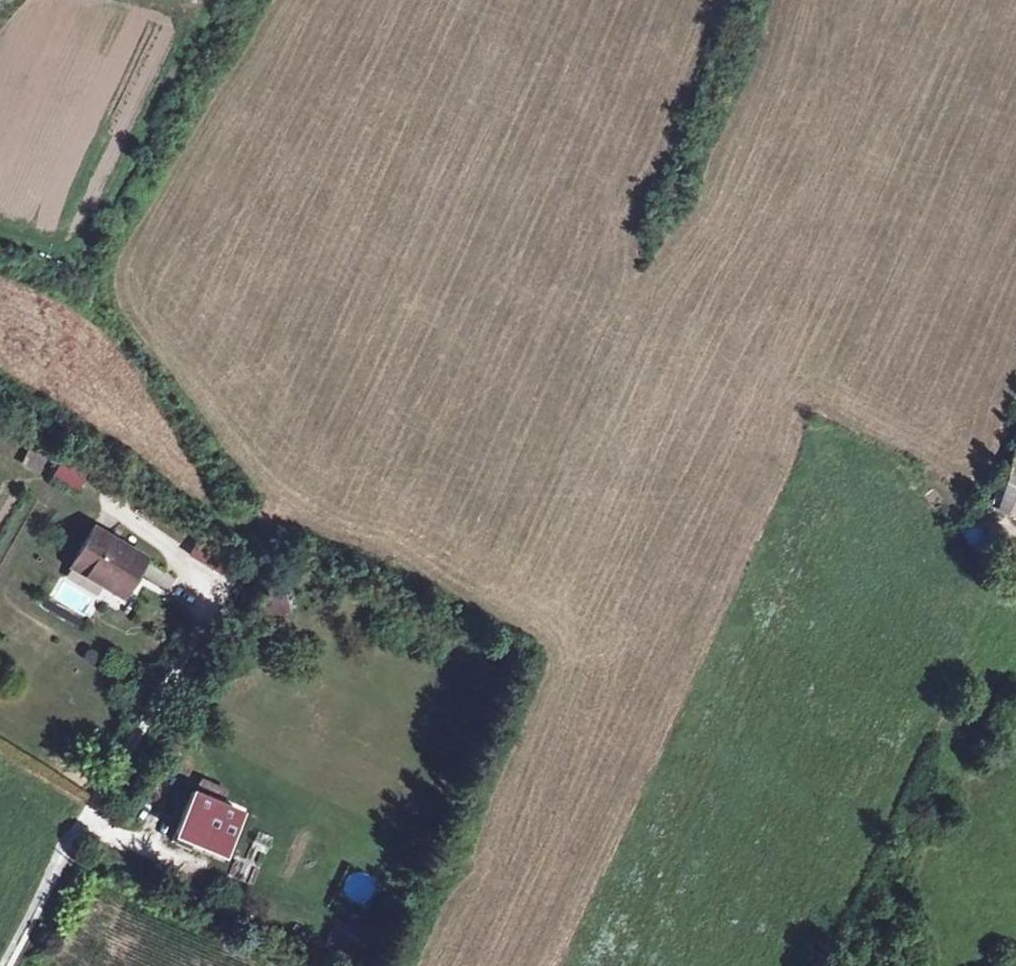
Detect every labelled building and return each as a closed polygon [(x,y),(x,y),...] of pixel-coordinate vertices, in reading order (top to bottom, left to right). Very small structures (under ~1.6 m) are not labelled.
[(1015,514),(1015,449),(999,507),(1015,514)] [(61,461),(55,476),(82,485),(87,470),(61,461)] [(97,528),(74,568),(127,598),(139,578),(150,558),(97,528)] [(222,575),(233,556),(200,537),(189,555),(222,575)] [(199,790),(183,830),(229,849),(246,809),(199,790)]
